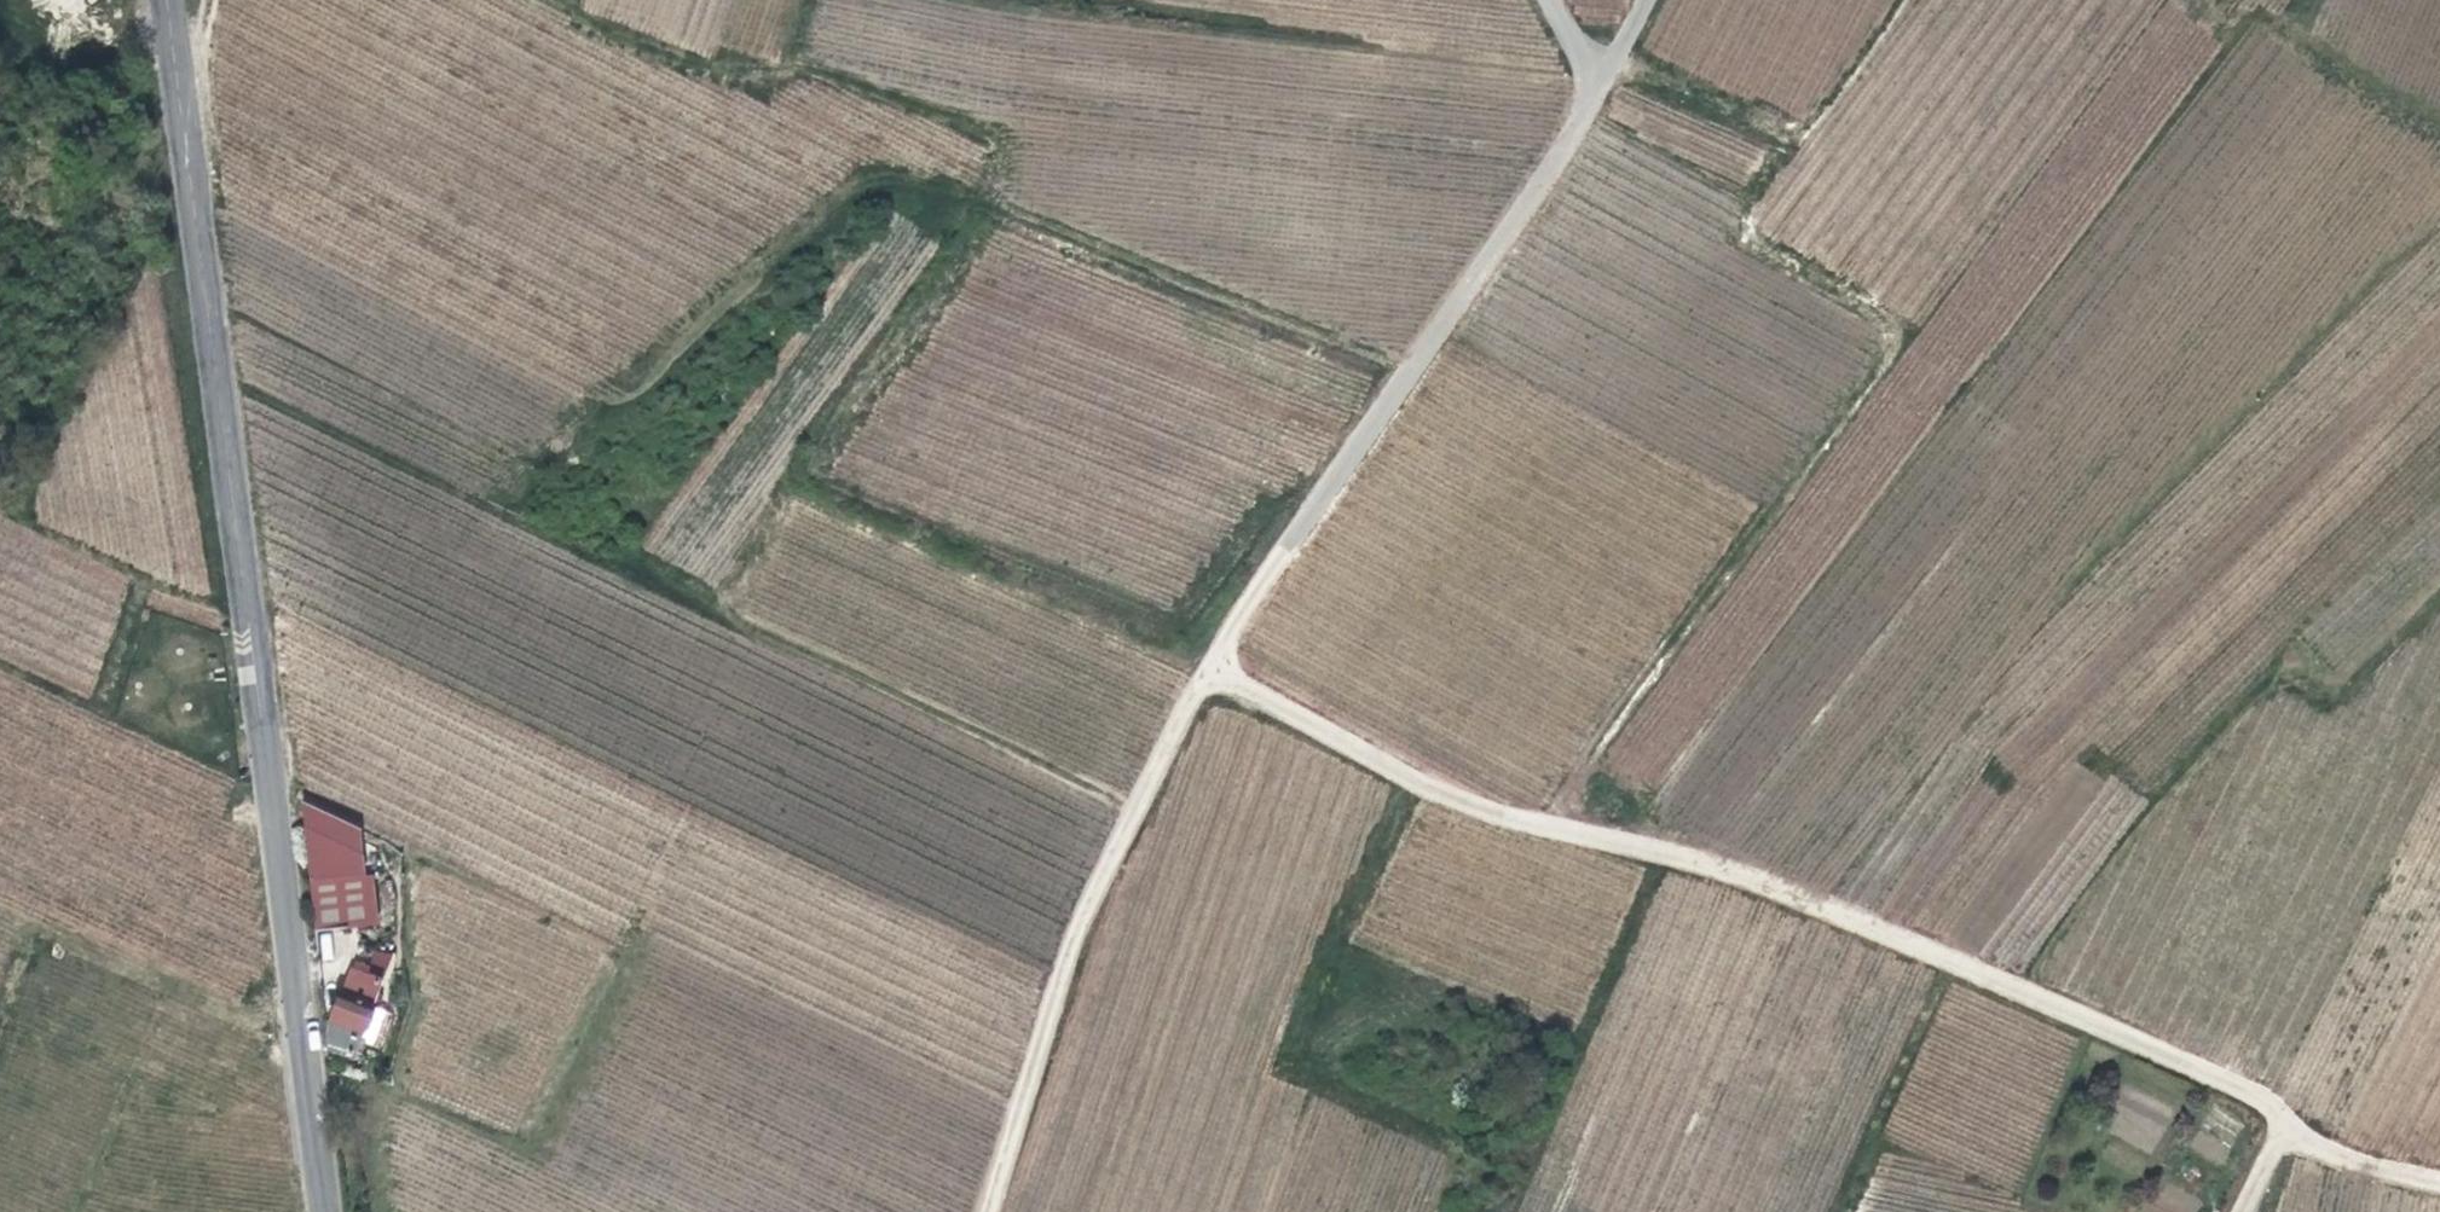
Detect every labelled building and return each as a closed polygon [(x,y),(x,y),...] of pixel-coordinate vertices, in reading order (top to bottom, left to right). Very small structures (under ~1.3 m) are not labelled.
[(365,858),(360,834),(303,807),(305,832),(365,858)] [(367,879),(365,858),(305,832),(311,893),(338,890),(337,882),(367,879)] [(371,926),(367,879),(337,882),(338,890),(311,893),(316,943),(343,941),(342,939),(371,926)] [(391,1014),(371,1007),(380,981),(365,975),(367,969),(360,967),(358,973),(350,970),(333,1019),(333,1027),(328,1050),(353,1059),(359,1041),(379,1049),(391,1014)] [(383,974),(367,969),(365,975),(380,981),(383,974)]
